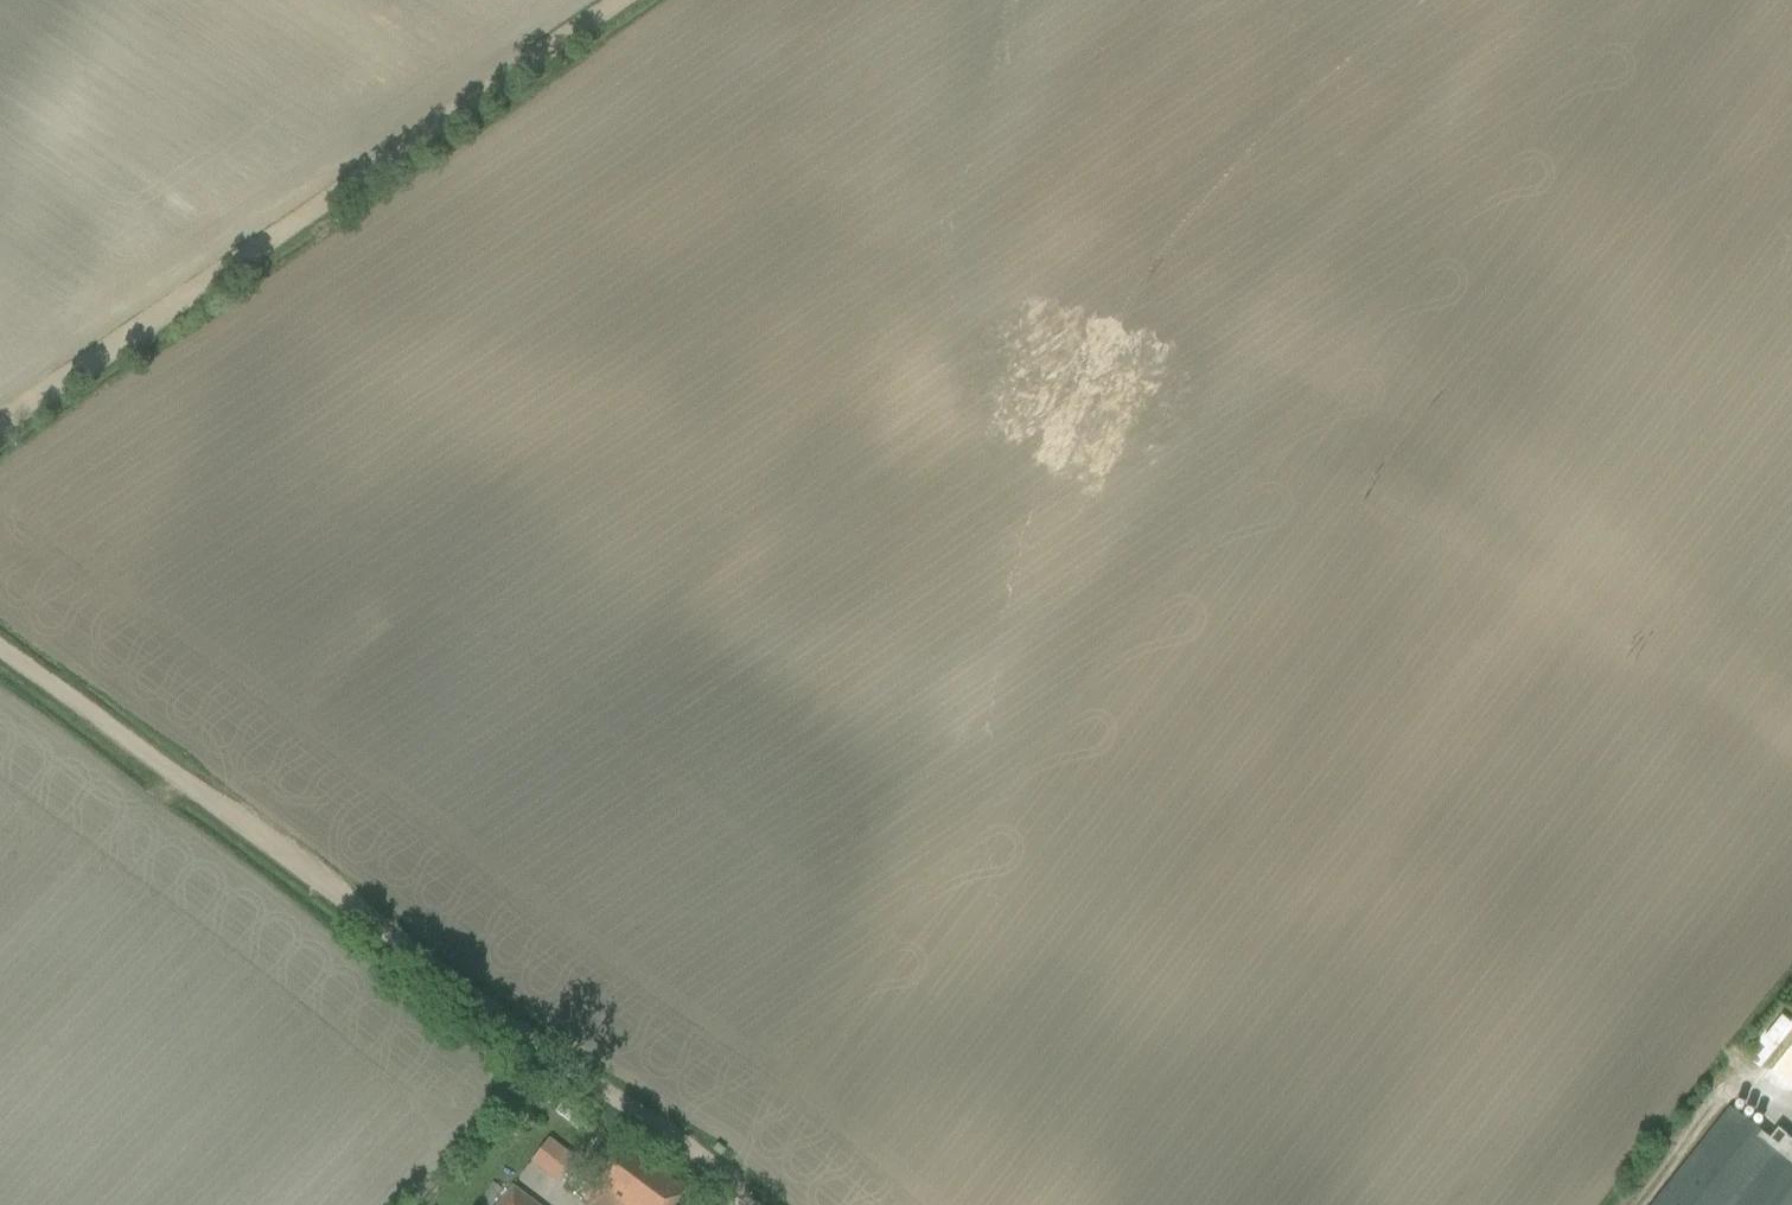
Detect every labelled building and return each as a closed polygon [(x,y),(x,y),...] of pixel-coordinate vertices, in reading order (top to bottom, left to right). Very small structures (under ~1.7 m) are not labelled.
[(1785,1137),(1777,1147),(1728,1108),(1652,1204),(1791,1204),(1791,1143),(1785,1137)] [(720,1156),(724,1150),(717,1145),(713,1151),(720,1156)] [(686,1192),(624,1146),(584,1199),(592,1204),(676,1204),(686,1192)] [(499,1204),(535,1204),(512,1188),(499,1204)]
